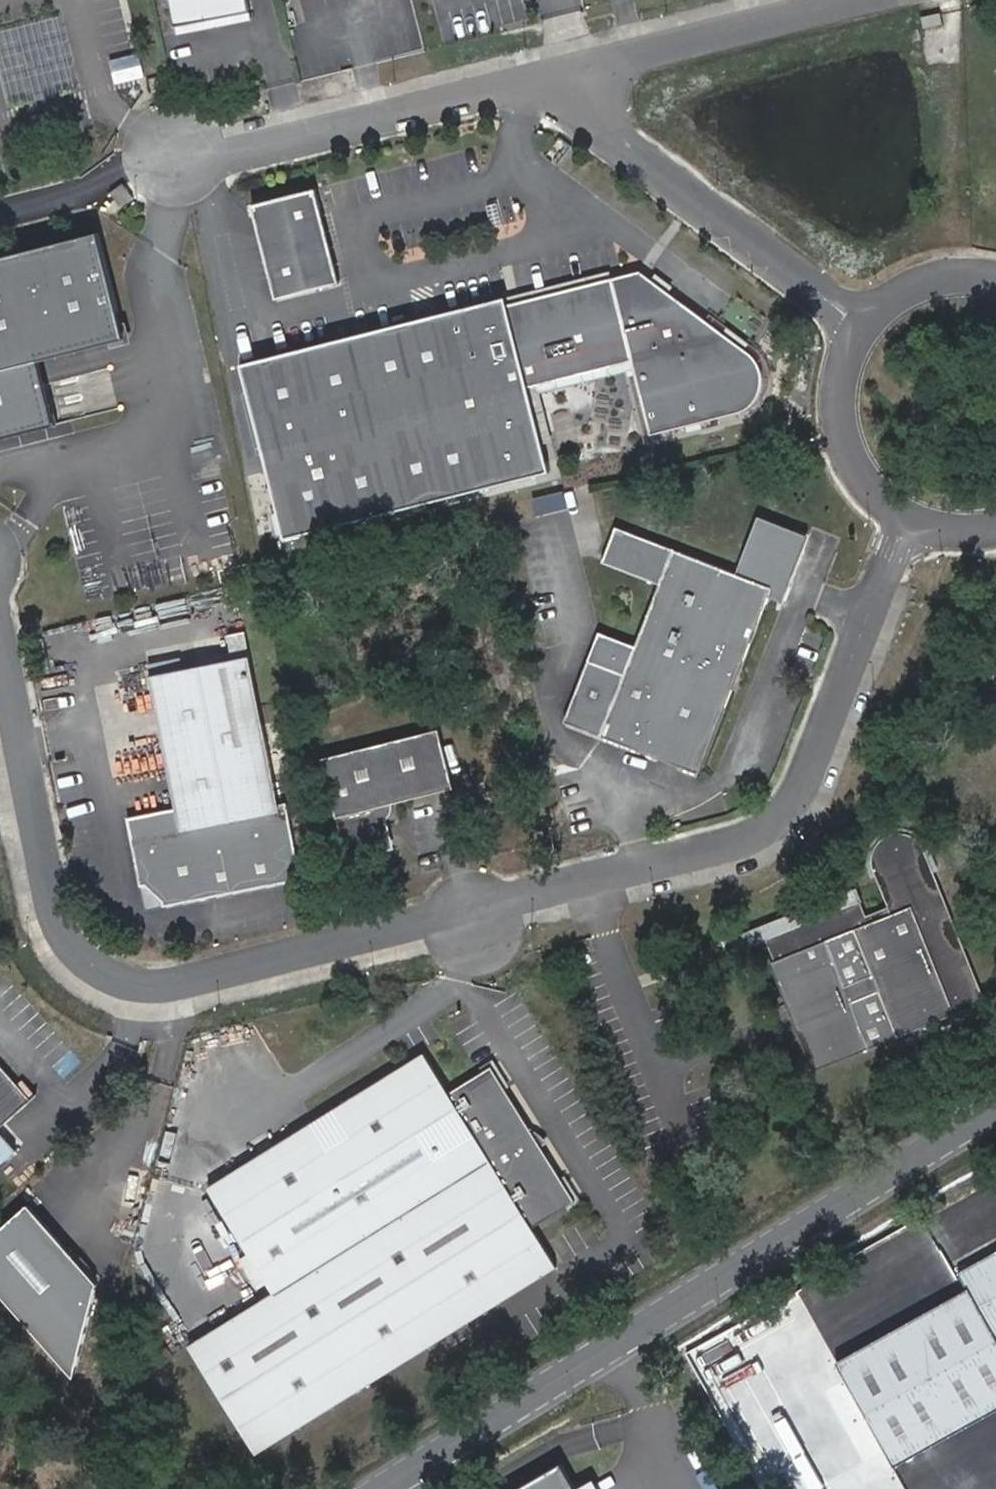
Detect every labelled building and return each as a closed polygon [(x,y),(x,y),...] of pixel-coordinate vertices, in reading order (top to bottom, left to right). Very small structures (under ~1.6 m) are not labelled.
[(169,22),(243,7),(242,0),(165,0),(169,22)] [(169,22),(170,29),(245,15),(243,7),(169,22)] [(918,29),(938,24),(936,15),(923,18),(923,16),(915,17),(918,29)] [(312,187),(248,203),(272,297),(336,281),(312,187)] [(56,425),(40,361),(126,339),(99,232),(0,257),(0,439),(56,425)] [(505,304),(503,296),(236,363),(281,539),(547,472),(526,386),(630,359),(649,434),(736,413),(745,409),(750,405),(755,401),(758,395),(760,390),(762,384),(762,378),(761,372),(759,367),(756,361),(752,356),(748,352),(638,270),(505,304)] [(762,515),(759,523),(782,532),(776,542),(769,552),(758,560),(747,572),(750,573),(748,577),(759,592),(770,595),(786,601),(813,536),(762,515)] [(782,532),(759,523),(739,571),(620,524),(606,560),(662,583),(627,673),(589,658),(565,719),(699,772),(770,595),(759,592),(748,577),(750,573),(747,572),(758,560),(769,552),(776,542),(782,532)] [(229,634),(233,658),(251,654),(246,630),(229,634)] [(184,668),(151,674),(177,807),(128,816),(142,884),(147,882),(165,900),(165,904),(303,878),(288,802),(280,803),(251,654),(233,658),(184,668)] [(149,664),(151,674),(184,668),(182,658),(149,664)] [(389,802),(448,787),(433,727),(317,757),(343,859),(360,854),(359,850),(380,845),(375,822),(380,821),(385,818),(387,816),(389,811),(390,808),(389,802)] [(885,917),(929,1026),(986,1003),(926,852),(923,847),(919,842),(907,835),(898,834),(892,835),(885,838),(879,842),(875,848),(872,853),(871,862),(872,873),(881,896),(889,892),(898,913),(889,916),(885,917)] [(889,892),(881,896),(889,916),(898,913),(889,892)] [(861,906),(856,893),(766,929),(771,942),(861,906)] [(868,924),(861,906),(771,942),(821,1069),(871,1049),(929,1026),(885,917),(868,924)] [(766,929),(722,947),(727,960),(768,943),(771,942),(766,929)] [(777,967),(770,970),(788,1013),(812,1073),(821,1069),(771,942),(768,943),(777,967)] [(29,1150),(10,1130),(44,1099),(0,1050),(0,1176),(29,1150)] [(361,1093),(413,1353),(543,1270),(518,1175),(490,1066),(448,1091),(424,1054),(361,1093)] [(492,1064),(490,1066),(518,1175),(543,1270),(557,1262),(534,1226),(578,1199),(492,1064)] [(256,1454),(413,1353),(361,1093),(207,1189),(274,1292),(190,1345),(256,1454)] [(0,1230),(0,1294),(75,1378),(99,1284),(29,1205),(0,1230)] [(965,1273),(975,1288),(848,1361),(905,1464),(995,1414),(995,1255),(965,1273)] [(527,1488),(577,1488),(563,1468),(527,1488)] [(597,1481),(583,1488),(602,1488),(597,1481)]
